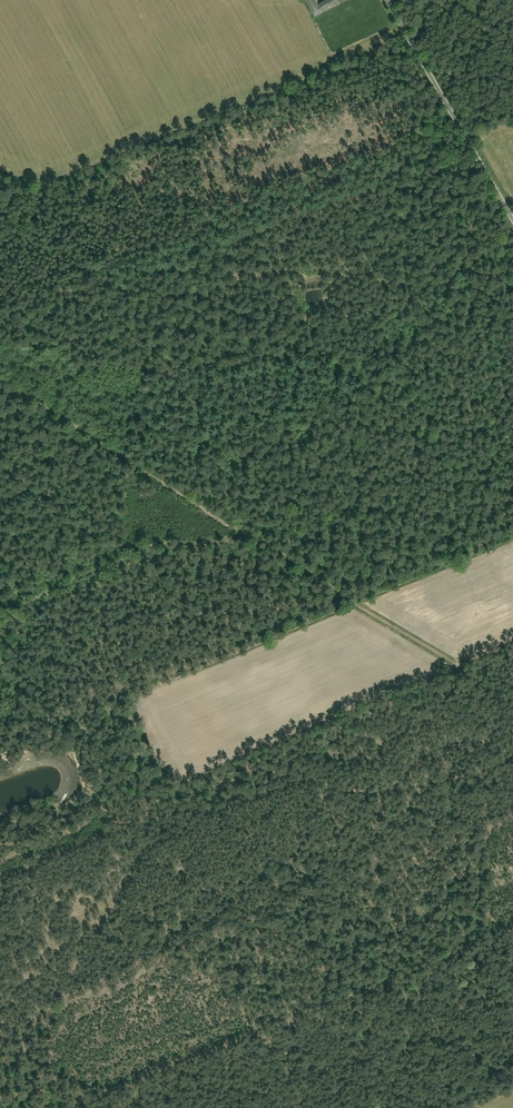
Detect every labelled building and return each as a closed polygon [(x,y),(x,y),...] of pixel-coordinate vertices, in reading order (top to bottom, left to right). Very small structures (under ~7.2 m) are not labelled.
[(315,17),(340,4),(338,0),(327,0),(319,4),(319,5),(318,5),(315,0),(306,0),(315,17)] [(77,804),(74,799),(68,802),(71,807),(77,804)]
